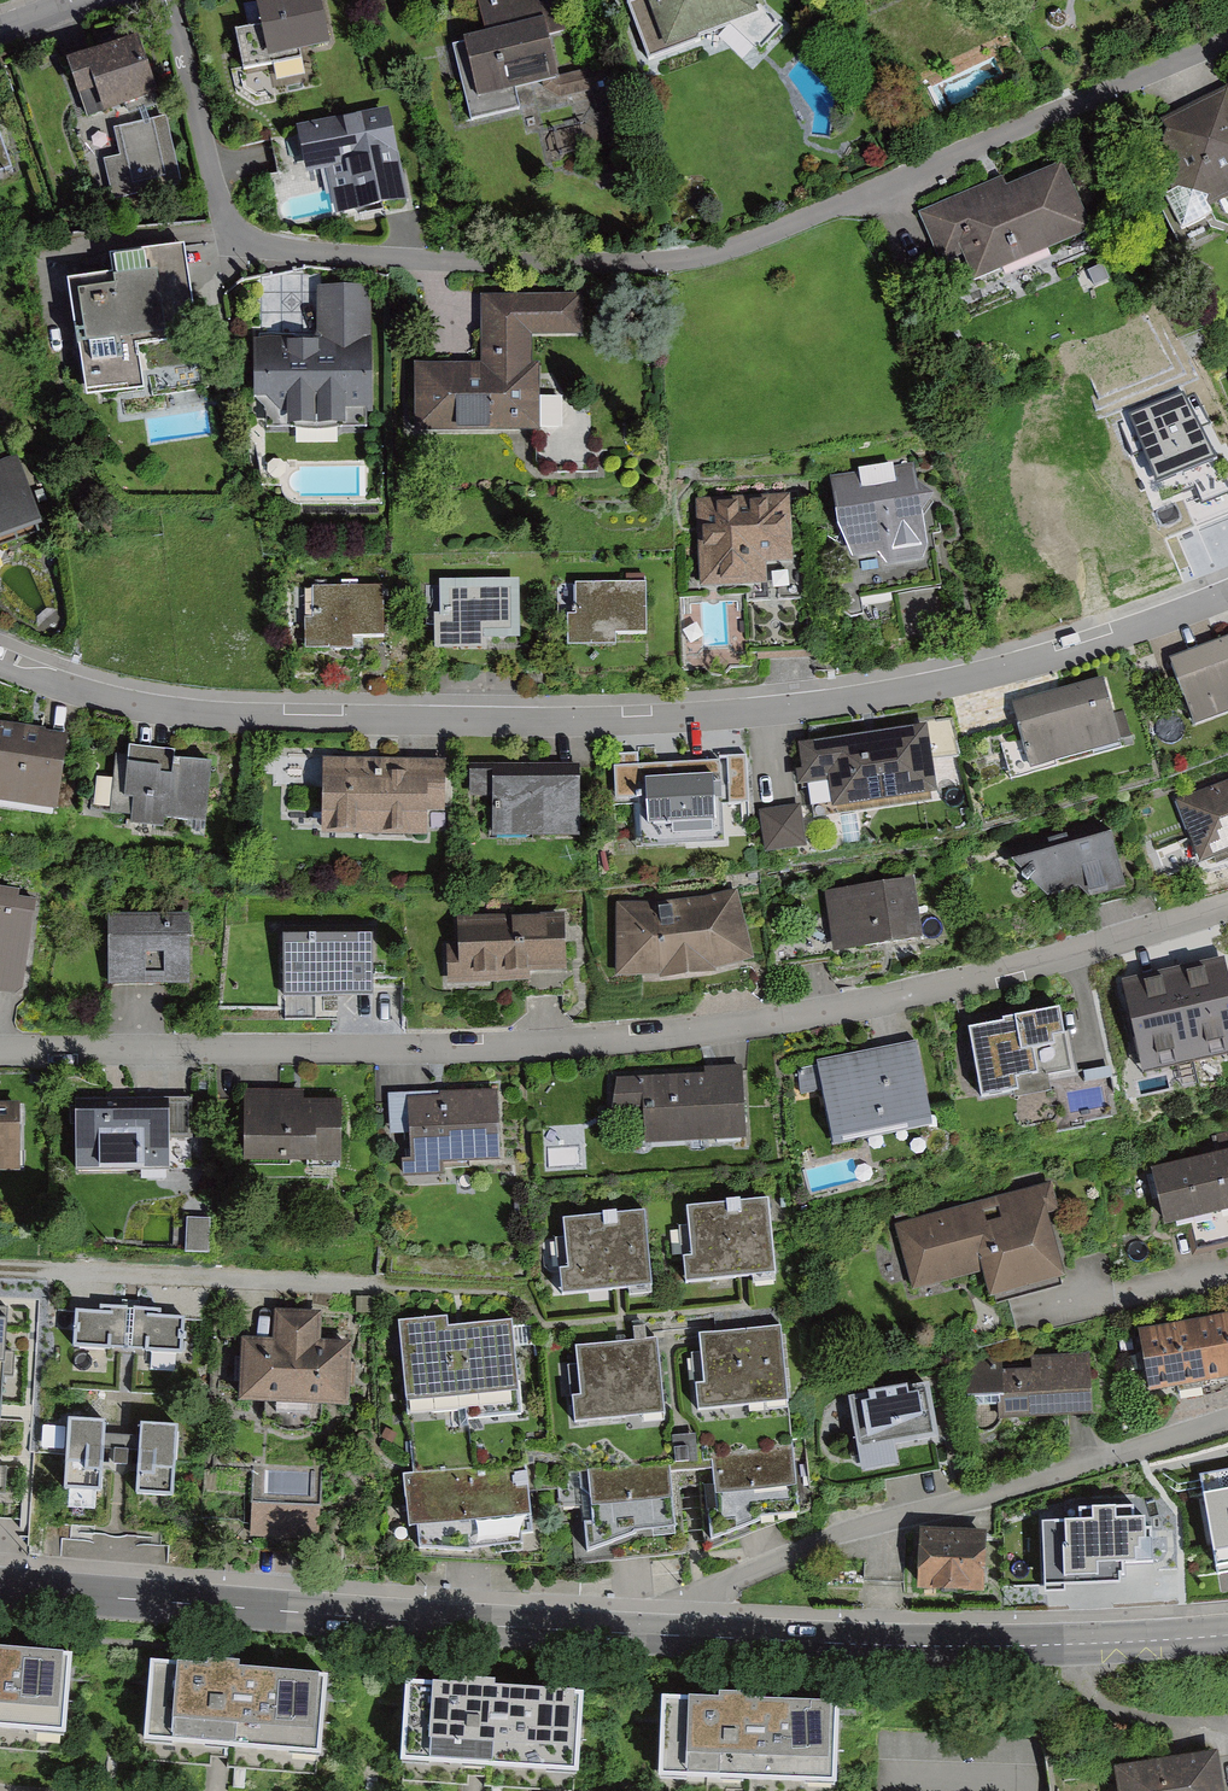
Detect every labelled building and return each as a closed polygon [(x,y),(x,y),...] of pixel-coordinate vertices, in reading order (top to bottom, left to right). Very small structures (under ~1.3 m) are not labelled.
[(242,37),(249,70),(339,52),(328,0),(275,0),(263,2),(269,31),(242,37)] [(549,43),(566,39),(556,0),(477,0),(485,36),(463,42),(464,45),(452,48),(471,123),(521,111),(516,93),(559,83),(549,43)] [(627,5),(648,62),(699,43),(699,40),(735,27),(762,51),(783,28),(761,8),(755,10),(752,0),(641,0),(627,5)] [(145,44),(73,67),(90,124),(163,102),(145,44)] [(1140,136),(1185,233),(1220,217),(1216,209),(1227,204),(1227,95),(1140,136)] [(394,117),(299,133),(307,175),(335,170),(342,214),(409,203),(394,117)] [(172,122),(101,135),(114,204),(185,190),(172,122)] [(0,125),(0,180),(18,173),(0,125)] [(1062,165),(1007,188),(1003,178),(918,214),(940,266),(963,256),(974,283),(1091,234),(1062,165)] [(192,251),(119,261),(122,282),(77,288),(92,405),(149,397),(142,343),(203,335),(192,251)] [(378,290),(323,290),(323,343),(262,343),(262,417),(294,417),(294,434),(350,433),(350,416),(379,416),(378,290)] [(585,297),(485,299),(487,367),(420,368),(421,438),(545,435),(543,374),(538,374),(537,339),(586,338),(585,297)] [(539,458),(573,461),(575,441),(540,439),(539,458)] [(47,534),(23,463),(0,470),(0,549),(47,534)] [(878,556),(887,567),(923,562),(927,549),(914,465),(830,479),(838,532),(852,561),(878,556)] [(794,495),(700,500),(706,589),(772,585),(771,568),(798,566),(794,495)] [(524,582),(446,584),(447,655),(526,653),(524,582)] [(563,613),(577,612),(575,583),(562,583),(563,613)] [(651,586),(582,590),(584,620),(573,620),(575,654),(623,651),(622,640),(654,638),(651,586)] [(389,589),(318,591),(318,622),(309,623),(310,656),(361,655),(361,644),(390,643),(389,589)] [(1181,666),(1204,729),(1227,720),(1227,649),(1181,666)] [(1111,683),(1024,707),(1042,771),(1129,747),(1111,683)] [(0,726),(0,799),(64,810),(76,739),(0,726)] [(833,814),(938,798),(927,727),(799,746),(805,789),(828,785),(833,814)] [(1021,738),(1002,747),(1016,775),(1035,767),(1021,738)] [(135,758),(124,758),(120,816),(210,824),(215,768),(182,765),(183,751),(136,747),(135,758)] [(453,765),(334,765),(334,836),(438,836),(438,816),(453,816),(453,765)] [(735,766),(624,771),(625,801),(644,800),(645,840),(737,837),(735,766)] [(584,769),(479,767),(479,797),(500,797),(500,837),(583,838),(584,769)] [(1200,869),(1227,859),(1227,784),(1176,803),(1200,869)] [(761,809),(769,852),(809,845),(802,802),(761,809)] [(1121,844),(1027,868),(1067,912),(1134,895),(1121,844)] [(918,882),(832,893),(839,947),(925,936),(918,882)] [(0,890),(0,994),(27,996),(35,904),(21,903),(22,892),(0,890)] [(742,894),(626,902),(626,982),(721,977),(763,961),(742,894)] [(570,913),(463,914),(463,949),(452,949),(452,986),(571,984),(570,913)] [(197,917),(116,917),(115,987),(196,987),(197,917)] [(378,942),(291,942),(291,996),(378,996),(378,942)] [(1154,987),(1167,1043),(1227,1029),(1227,967),(1226,956),(1189,965),(1192,978),(1154,987)] [(996,1024),(979,1026),(988,1087),(1081,1074),(1071,1003),(994,1014),(996,1024)] [(921,1041),(807,1062),(813,1094),(832,1091),(839,1131),(934,1114),(921,1041)] [(711,1076),(621,1078),(622,1109),(648,1108),(649,1143),(749,1141),(747,1066),(710,1067),(711,1076)] [(308,1091),(254,1090),(253,1162),(345,1163),(346,1099),(308,1099),(308,1091)] [(444,1182),(443,1170),(500,1168),(499,1134),(497,1092),(388,1096),(390,1138),(409,1138),(410,1165),(401,1166),(402,1183),(444,1182)] [(0,1093),(0,1178),(27,1178),(27,1108),(1,1108),(1,1093),(0,1093)] [(198,1101),(90,1102),(90,1166),(169,1165),(169,1138),(199,1138),(198,1101)] [(554,1166),(588,1164),(587,1147),(554,1149),(554,1166)] [(1164,1169),(1177,1226),(1227,1215),(1227,1155),(1164,1169)] [(1057,1182),(902,1228),(921,1289),(988,1269),(995,1294),(1072,1271),(1055,1214),(1066,1211),(1057,1182)] [(777,1202),(694,1210),(698,1262),(690,1263),(692,1284),(784,1276),(777,1202)] [(652,1214),(569,1221),(574,1274),(565,1274),(567,1296),(659,1287),(652,1214)] [(194,1252),(213,1253),(213,1225),(195,1224),(194,1252)] [(192,1318),(84,1309),(81,1349),(189,1357),(192,1318)] [(317,1316),(280,1314),(278,1344),(247,1342),(246,1368),(244,1396),(346,1401),(349,1346),(317,1345),(317,1316)] [(1148,1330),(1157,1389),(1227,1379),(1227,1319),(1148,1330)] [(512,1324),(448,1331),(447,1320),(398,1325),(407,1419),(465,1413),(466,1422),(522,1417),(512,1324)] [(788,1328),(705,1336),(710,1388),(701,1389),(703,1411),(795,1402),(788,1328)] [(666,1339),(583,1346),(587,1399),(579,1399),(581,1421),(673,1413),(666,1339)] [(1031,1372),(1002,1373),(1002,1360),(961,1361),(962,1401),(997,1400),(998,1424),(1093,1421),(1091,1356),(1030,1359),(1031,1372)] [(939,1385),(861,1398),(873,1470),(911,1464),(908,1445),(947,1439),(939,1385)] [(113,1420),(72,1418),(69,1494),(110,1496),(111,1467),(144,1469),(143,1498),(178,1500),(181,1427),(143,1425),(142,1438),(113,1437),(113,1420)] [(676,1471),(714,1468),(713,1453),(705,1454),(704,1433),(674,1435),(676,1471)] [(805,1446),(725,1452),(728,1503),(721,1504),(724,1540),(770,1517),(808,1515),(805,1446)] [(536,1467),(413,1476),(419,1551),(541,1542),(536,1467)] [(675,1469),(592,1475),(599,1550),(641,1530),(679,1525),(675,1469)] [(254,1504),(253,1536),(319,1537),(320,1506),(254,1504)] [(1101,1515),(1061,1519),(1065,1555),(1099,1551),(1102,1580),(1157,1573),(1150,1518),(1102,1523),(1101,1515)] [(994,1533),(926,1533),(926,1593),(994,1594),(994,1533)] [(0,1655),(0,1745),(66,1750),(73,1661),(0,1655)] [(328,1682),(150,1668),(143,1758),(321,1771),(328,1682)] [(584,1701),(405,1689),(399,1778),(578,1790),(584,1701)] [(661,1705),(658,1790),(837,1790),(840,1710),(661,1705)] [(1118,1790),(1226,1790),(1220,1750),(1115,1765),(1118,1790)]
